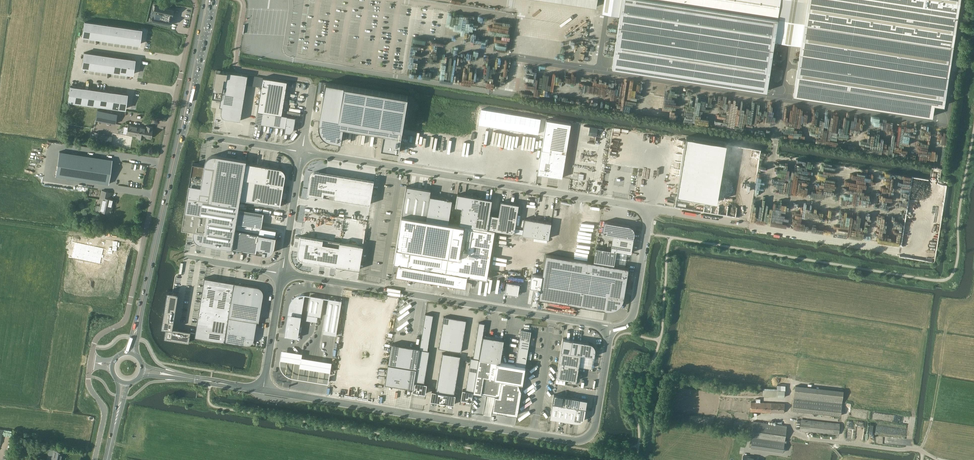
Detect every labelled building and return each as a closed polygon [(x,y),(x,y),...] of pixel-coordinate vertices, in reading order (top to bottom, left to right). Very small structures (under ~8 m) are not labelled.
[(776,31),(778,19),(781,0),(622,0),(612,67),(767,90),(776,31)] [(960,0),(808,0),(804,23),(793,95),(932,117),(934,104),(944,106),(960,0)] [(103,4),(100,15),(107,17),(109,5),(103,4)] [(109,5),(107,17),(113,18),(116,6),(109,5)] [(116,6),(113,18),(120,19),(122,7),(116,6)] [(155,11),(154,15),(153,15),(152,21),(171,25),(172,19),(171,19),(172,15),(173,15),(174,10),(156,6),(154,11),(155,11)] [(122,7),(120,19),(126,20),(128,8),(122,7)] [(128,8),(126,20),(133,21),(135,10),(128,8)] [(135,10),(133,21),(139,23),(141,11),(135,10)] [(141,11),(139,23),(146,24),(148,12),(141,11)] [(82,36),(89,37),(91,22),(84,21),(82,36)] [(97,23),(91,22),(89,37),(95,38),(97,23)] [(95,38),(101,39),(103,24),(97,23),(95,38)] [(101,39),(108,40),(110,25),(103,24),(101,39)] [(110,25),(108,40),(114,41),(116,26),(110,25)] [(122,27),(116,26),(114,41),(120,42),(122,27)] [(122,27),(120,42),(126,42),(128,28),(122,27)] [(132,43),(135,29),(128,28),(126,42),(132,43)] [(141,30),(135,29),(132,43),(139,44),(141,30)] [(91,53),(84,52),(82,67),(88,68),(91,53)] [(88,68),(95,69),(97,54),(91,53),(88,68)] [(95,69),(101,70),(103,55),(97,54),(95,69)] [(101,70),(107,71),(109,56),(103,55),(101,70)] [(115,57),(109,56),(107,71),(113,72),(115,57)] [(115,57),(113,72),(120,72),(122,58),(115,57)] [(120,72),(126,73),(128,59),(122,58),(120,72)] [(128,59),(126,73),(132,74),(134,60),(128,59)] [(216,75),(212,98),(221,99),(220,106),(222,106),(221,112),(221,113),(221,114),(222,115),(222,116),(223,117),(224,117),(224,118),(225,118),(226,118),(240,120),(242,110),(243,103),(248,75),(223,70),(223,71),(216,75)] [(282,115),(287,81),(263,77),(258,111),(264,112),(269,113),(275,114),(281,115),(282,115)] [(319,124),(319,125),(319,126),(319,127),(319,128),(319,129),(320,130),(320,131),(321,132),(321,133),(322,134),(322,135),(323,136),(324,136),(325,137),(326,138),(327,139),(328,139),(329,139),(330,140),(331,140),(341,141),(341,142),(344,127),(374,132),(377,132),(384,133),(381,148),(399,151),(412,153),(414,138),(450,144),(447,159),(465,162),(468,147),(518,155),(515,170),(538,174),(546,119),(547,118),(474,106),(456,104),(421,98),(408,96),(374,90),(326,82),(319,122),(319,123),(319,124)] [(77,87),(70,86),(68,101),(75,102),(77,87)] [(75,102),(81,103),(83,88),(77,87),(75,102)] [(81,103),(87,103),(89,89),(83,88),(81,103)] [(89,89),(87,103),(93,104),(95,90),(89,89)] [(95,90),(93,104),(99,105),(102,91),(95,90)] [(99,105),(106,106),(108,91),(102,91),(99,105)] [(106,106),(112,107),(114,92),(108,91),(106,106)] [(114,92),(112,107),(118,108),(120,93),(114,92)] [(120,93),(118,108),(125,109),(127,94),(120,93)] [(117,114),(97,110),(95,120),(115,124),(117,114)] [(296,117),(287,116),(286,123),(294,124),(296,117)] [(546,119),(538,174),(562,178),(571,123),(546,119)] [(294,124),(286,123),(285,128),(284,132),(287,133),(288,133),(290,133),(291,132),(292,131),(293,130),(293,129),(294,128),(294,124)] [(146,128),(128,124),(126,134),(138,136),(137,138),(143,139),(144,137),(151,138),(153,129),(152,129),(152,127),(146,126),(146,128)] [(112,137),(101,135),(102,133),(95,132),(93,142),(110,145),(112,137)] [(59,151),(56,176),(64,177),(107,184),(109,173),(111,173),(111,171),(109,170),(111,159),(68,153),(59,151)] [(202,243),(233,248),(236,229),(238,218),(239,208),(241,199),(244,179),(247,163),(247,160),(217,155),(214,155),(211,156),(209,158),(207,160),(205,162),(204,165),(199,164),(193,163),(182,228),(188,229),(193,230),(194,233),(194,235),(196,238),(197,240),(200,242),(202,243)] [(244,179),(254,180),(256,164),(247,163),(244,179)] [(256,164),(254,180),(260,181),(262,165),(256,164)] [(260,181),(266,182),(268,166),(262,165),(260,181)] [(285,176),(285,175),(285,174),(285,173),(285,172),(284,171),(283,170),(283,169),(282,169),(281,169),(280,168),(279,168),(268,166),(266,182),(281,185),(284,185),(285,176)] [(335,198),(336,186),(338,175),(318,171),(317,171),(316,171),(315,171),(314,172),(313,172),(313,173),(312,173),(312,174),(311,174),(311,175),(310,175),(310,176),(310,177),(311,177),(311,182),(309,182),(307,194),(335,198)] [(244,179),(241,199),(253,202),(281,206),(284,186),(284,185),(284,186),(244,179)] [(372,192),(374,180),(368,179),(366,191),(372,192)] [(402,214),(426,218),(431,190),(406,186),(402,214)] [(102,199),(99,210),(111,213),(114,199),(107,198),(108,191),(102,190),(100,199),(102,199)] [(364,203),(370,204),(372,192),(366,191),(364,203)] [(487,229),(490,214),(492,200),(458,194),(456,206),(462,207),(459,224),(487,229)] [(449,222),(452,199),(430,195),(426,218),(449,222)] [(498,215),(490,214),(487,229),(514,233),(515,228),(519,204),(501,201),(498,215)] [(262,212),(239,208),(238,218),(236,229),(242,230),(248,231),(254,232),(259,233),(261,222),(263,222),(264,213),(262,212)] [(408,276),(428,280),(452,284),(454,284),(466,286),(467,276),(472,276),(487,279),(487,278),(487,276),(495,230),(402,215),(394,264),(399,264),(397,275),(407,276),(408,276)] [(551,222),(525,218),(523,229),(522,234),(549,238),(551,222)] [(629,225),(606,221),(604,233),(613,235),(634,238),(635,232),(634,230),(633,228),(631,226),(629,225)] [(260,226),(259,233),(275,236),(276,229),(260,226)] [(239,250),(242,230),(236,229),(233,248),(232,249),(239,250)] [(242,230),(239,250),(244,251),(248,231),(242,230)] [(248,231),(244,251),(250,252),(254,232),(248,231)] [(254,232),(250,252),(257,253),(260,233),(259,233),(254,232)] [(262,254),(266,234),(260,233),(257,253),(262,254)] [(266,234),(262,254),(265,254),(267,254),(268,254),(270,253),(271,253),(272,252),(273,251),(274,249),(274,248),(276,236),(266,234)] [(300,248),(299,252),(298,252),(298,253),(298,254),(298,255),(298,256),(299,257),(299,258),(300,258),(300,259),(301,259),(302,260),(303,260),(336,265),(340,242),(301,235),(299,247),(300,248)] [(634,238),(613,235),(612,242),(633,246),(634,238)] [(69,257),(72,258),(100,264),(102,264),(100,264),(102,258),(103,258),(104,255),(102,255),(104,249),(105,249),(104,249),(75,242),(72,242),(75,243),(72,257),(69,257)] [(340,242),(336,265),(360,269),(364,246),(340,242)] [(612,242),(611,250),(616,251),(616,250),(632,253),(633,246),(612,242)] [(595,254),(615,258),(616,251),(611,250),(596,247),(595,254)] [(615,308),(619,306),(621,304),(623,301),(624,297),(625,293),(629,268),(625,267),(546,254),(539,298),(577,305),(605,309),(608,310),(612,310),(615,308)] [(615,258),(595,254),(594,262),(614,265),(615,258)] [(542,275),(532,273),(530,286),(540,288),(542,275)] [(163,322),(162,327),(166,327),(165,338),(189,342),(191,333),(195,333),(195,337),(224,341),(234,282),(227,281),(226,285),(211,283),(211,278),(204,277),(196,330),(196,332),(191,331),(173,328),(179,292),(168,290),(163,322)] [(234,282),(229,317),(257,321),(259,322),(263,294),(264,294),(263,293),(263,292),(263,291),(263,290),(262,290),(262,289),(262,288),(261,288),(260,287),(259,287),(259,286),(258,286),(234,282)] [(518,294),(520,284),(507,282),(505,292),(518,294)] [(307,314),(321,316),(324,297),(310,295),(307,314)] [(323,333),(336,335),(342,300),(329,298),(323,333)] [(356,387),(358,373),(385,377),(396,309),(356,302),(356,303),(351,337),(347,362),(345,370),(347,371),(345,385),(356,387)] [(425,313),(424,321),(432,323),(433,315),(425,313)] [(296,316),(290,315),(287,334),(297,336),(300,317),(300,318),(295,317),(296,316)] [(229,317),(225,341),(246,345),(247,345),(248,345),(249,345),(249,344),(250,344),(251,344),(251,343),(252,343),(252,342),(253,342),(253,341),(254,341),(254,340),(254,339),(257,321),(229,317)] [(521,329),(515,365),(525,366),(531,331),(521,329)] [(483,336),(479,359),(500,362),(504,339),(483,336)] [(570,352),(571,349),(572,340),(563,339),(561,351),(570,352)] [(591,343),(590,343),(572,340),(571,349),(570,352),(581,354),(594,356),(596,349),(595,347),(594,345),(593,344),(591,343)] [(392,343),(388,363),(395,364),(399,344),(392,343)] [(399,344),(395,364),(402,365),(406,345),(399,344)] [(406,345),(402,365),(409,366),(413,347),(406,345)] [(413,347),(409,366),(417,368),(418,358),(419,354),(420,349),(420,348),(413,347)] [(419,354),(418,358),(428,360),(429,351),(427,350),(420,349),(419,354)] [(303,354),(282,351),(280,360),(300,363),(299,368),(331,372),(332,362),(302,358),(303,354)] [(579,366),(581,354),(570,352),(561,351),(559,363),(579,366)] [(442,353),(441,360),(451,362),(452,354),(442,353)] [(452,354),(451,362),(459,363),(460,356),(452,354)] [(418,358),(417,368),(426,369),(428,360),(418,358)] [(479,359),(474,392),(495,396),(492,411),(517,415),(525,366),(479,359)] [(441,360),(440,368),(450,370),(451,362),(441,360)] [(451,362),(450,370),(458,371),(459,363),(451,362)] [(576,380),(579,366),(559,363),(557,377),(576,380)] [(388,364),(385,384),(392,385),(395,365),(388,364)] [(395,365),(392,385),(399,386),(402,366),(395,365)] [(402,366),(399,386),(406,387),(409,368),(402,366)] [(409,368),(406,387),(413,388),(416,369),(409,368)] [(440,368),(438,376),(448,377),(450,370),(440,368)] [(450,370),(448,377),(457,379),(458,371),(450,370)] [(416,372),(414,382),(424,383),(426,374),(416,372)] [(438,376),(437,383),(447,385),(448,377),(438,376)] [(448,377),(447,385),(455,386),(457,379),(448,377)] [(413,389),(413,391),(426,393),(427,384),(424,383),(414,382),(413,389)] [(467,382),(466,390),(474,391),(475,383),(467,382)] [(437,383),(436,391),(446,393),(447,385),(437,383)] [(447,385),(446,393),(454,394),(455,386),(447,385)] [(763,388),(763,396),(784,397),(784,390),(785,390),(785,386),(777,385),(777,389),(763,388)] [(792,410),(840,415),(843,390),(795,385),(792,410)] [(463,389),(461,399),(472,401),(474,391),(466,390),(463,389)] [(432,391),(430,400),(440,402),(445,403),(454,404),(456,394),(454,394),(446,393),(436,391),(432,391)] [(559,404),(561,405),(562,395),(554,394),(552,403),(559,404)] [(571,397),(562,395),(561,405),(565,405),(569,406),(571,397)] [(577,407),(579,398),(571,397),(569,406),(572,406),(577,407)] [(586,409),(587,400),(579,398),(577,407),(578,408),(586,409)] [(751,402),(750,411),(784,413),(784,403),(760,402),(760,399),(756,399),(756,402),(751,402)] [(550,418),(556,419),(559,404),(552,403),(550,418)] [(563,420),(565,405),(561,405),(559,404),(556,419),(563,420)] [(569,421),(572,406),(569,406),(565,405),(563,420),(569,421)] [(576,422),(578,408),(577,407),(572,406),(569,421),(576,422)] [(578,408),(576,422),(577,422),(578,422),(579,422),(580,422),(580,421),(581,421),(582,420),(583,419),(584,419),(584,418),(584,417),(585,416),(586,409),(578,408)] [(839,423),(811,420),(801,419),(800,431),(838,434),(839,423)] [(787,426),(760,422),(754,421),(750,448),(783,452),(787,426)] [(48,456),(47,459),(61,459),(63,452),(53,449),(52,457),(48,456)]
